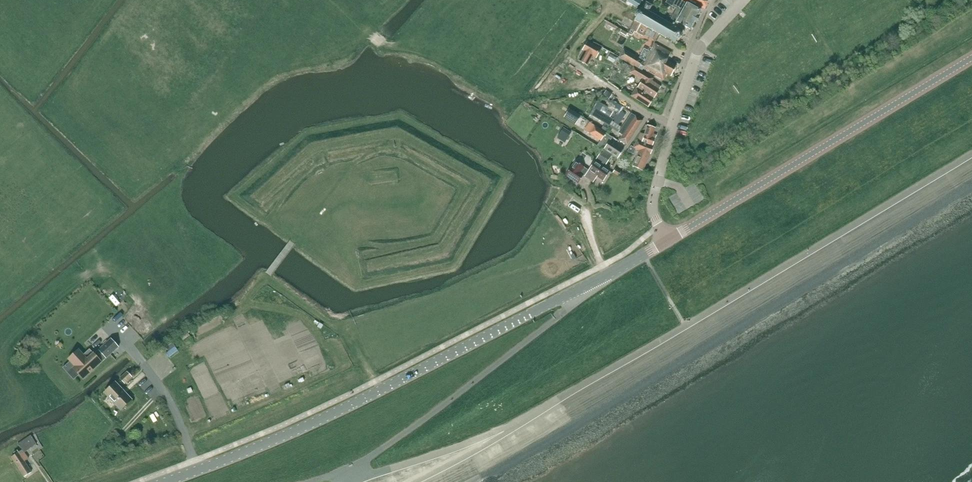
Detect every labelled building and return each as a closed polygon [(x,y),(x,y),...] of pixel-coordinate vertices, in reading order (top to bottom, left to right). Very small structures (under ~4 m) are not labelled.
[(666,3),(677,9),(672,19),(675,21),(683,25),(691,29),(696,21),(696,22),(698,19),(697,18),(701,12),(679,0),(674,0),(674,1),(673,0),(668,0),(666,3)] [(687,0),(705,9),(710,0),(686,0),(687,0)] [(637,18),(635,21),(635,22),(636,21),(641,23),(641,24),(641,25),(642,24),(647,27),(647,28),(648,27),(653,30),(653,31),(653,32),(654,31),(659,33),(659,34),(659,35),(660,34),(666,37),(665,38),(666,39),(667,38),(672,41),(671,42),(672,42),(673,41),(676,43),(675,44),(676,44),(677,43),(678,44),(678,43),(677,43),(679,40),(680,40),(680,39),(679,39),(681,36),(682,36),(682,35),(683,32),(684,32),(685,32),(684,31),(684,30),(683,30),(683,31),(681,30),(683,25),(675,21),(673,24),(672,25),(667,22),(667,21),(666,20),(666,21),(661,18),(661,17),(660,17),(660,18),(656,16),(657,14),(655,13),(656,12),(650,9),(652,6),(646,2),(643,7),(642,7),(640,11),(637,11),(635,15),(637,18)] [(635,22),(631,29),(643,36),(647,28),(647,27),(642,24),(641,25),(641,24),(641,23),(636,21),(635,22)] [(584,51),(579,61),(588,66),(593,56),(597,58),(602,49),(587,42),(583,50),(584,51)] [(643,71),(644,68),(664,79),(668,73),(672,75),(677,66),(667,60),(672,52),(655,43),(650,52),(645,49),(639,58),(624,50),(620,58),(643,71)] [(634,67),(630,72),(642,80),(632,96),(649,107),(660,90),(661,87),(652,81),(654,79),(645,73),(634,67)] [(613,94),(610,92),(607,90),(602,96),(609,101),(613,94)] [(594,109),(591,114),(609,126),(609,127),(618,133),(621,127),(620,126),(623,122),(622,121),(626,115),(615,108),(613,113),(603,107),(599,113),(594,109)] [(570,108),(564,117),(576,124),(581,116),(570,108)] [(631,113),(619,133),(623,136),(620,140),(628,145),(643,120),(631,113)] [(624,150),(611,141),(613,138),(595,125),(589,133),(601,141),(598,145),(617,159),(624,150)] [(640,150),(651,154),(654,146),(653,146),(657,136),(654,134),(656,128),(649,125),(645,134),(641,133),(638,139),(638,140),(634,147),(631,146),(628,152),(635,155),(637,149),(640,150)] [(564,127),(560,133),(568,139),(572,133),(564,127)] [(603,150),(596,159),(606,166),(612,156),(603,150)] [(644,172),(651,154),(640,150),(634,166),(644,172)] [(574,164),(566,176),(578,184),(583,176),(594,183),(598,176),(605,181),(610,171),(595,162),(589,171),(578,164),(577,166),(574,164)] [(616,167),(613,173),(619,176),(622,171),(616,167)] [(63,367),(68,372),(74,379),(79,374),(83,379),(102,362),(119,346),(111,338),(94,354),(90,349),(84,354),(79,349),(68,359),(70,361),(75,366),(68,372),(64,368),(64,367),(63,367)] [(172,343),(166,347),(169,351),(175,346),(172,343)] [(127,372),(120,379),(125,383),(131,377),(127,372)] [(117,383),(105,393),(120,410),(131,399),(117,383)] [(117,432),(108,442),(113,447),(122,437),(117,432)] [(23,450),(25,453),(37,445),(31,435),(18,444),(22,450),(23,450)] [(27,456),(25,453),(23,450),(22,450),(19,452),(18,450),(14,453),(15,455),(12,457),(25,477),(32,472),(23,458),(27,456)]
